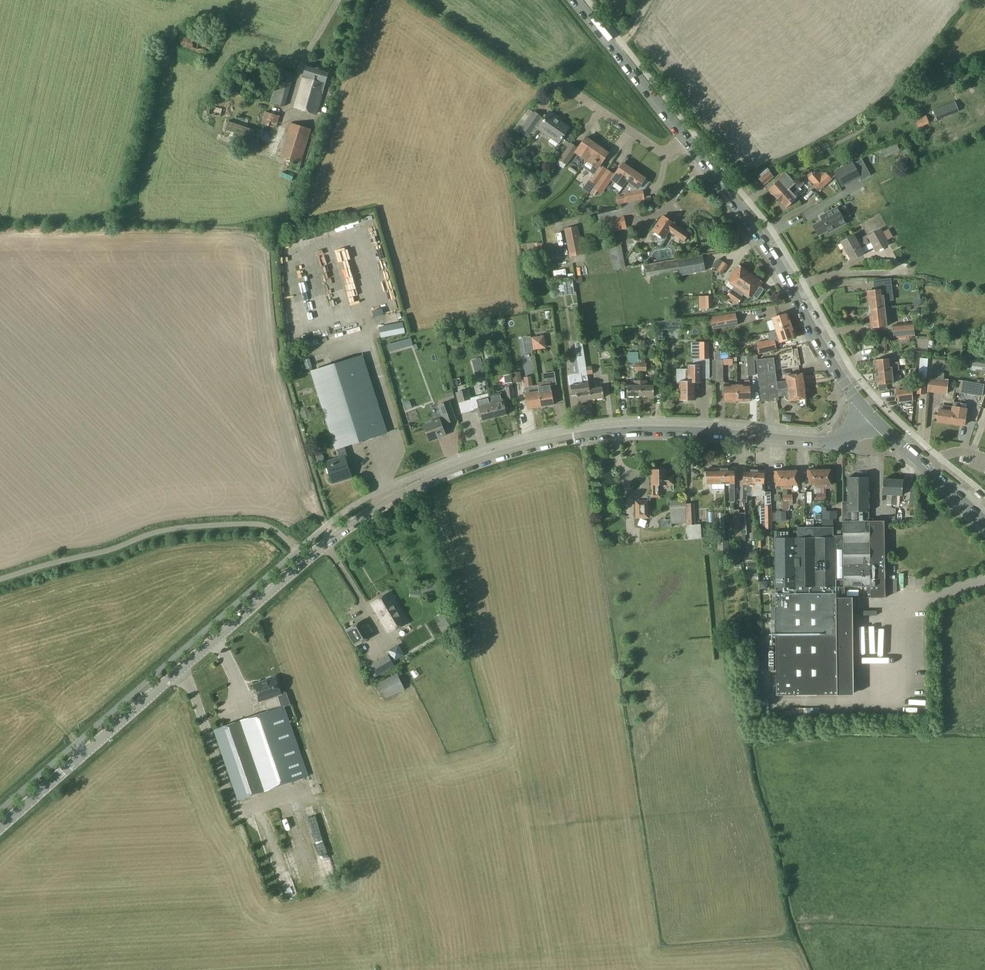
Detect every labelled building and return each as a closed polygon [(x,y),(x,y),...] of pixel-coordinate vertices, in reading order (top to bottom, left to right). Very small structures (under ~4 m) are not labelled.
[(304,77),(295,106),(316,113),(325,83),(326,83),(329,70),(307,64),(303,76),(304,77)] [(285,106),(294,72),(281,69),(271,102),(285,106)] [(959,112),(955,102),(933,110),(936,120),(959,112)] [(221,108),(212,106),(211,114),(220,116),(221,108)] [(261,124),(265,125),(277,128),(280,116),(265,111),(261,124)] [(535,112),(525,125),(522,129),(523,130),(521,133),(526,137),(528,133),(529,134),(535,125),(538,127),(538,128),(551,137),(552,136),(560,141),(559,142),(559,143),(562,139),(563,140),(564,138),(563,137),(565,134),(569,127),(556,118),(557,117),(549,111),(544,119),(541,117),(541,116),(535,112)] [(915,119),(918,127),(929,123),(926,115),(915,119)] [(291,122),(290,125),(285,141),(281,157),(301,163),(305,148),(312,128),(291,122)] [(578,149),(577,148),(571,143),(559,160),(566,164),(575,152),(587,160),(588,158),(591,154),(597,145),(586,137),(578,149)] [(895,142),(881,149),(885,157),(900,151),(895,142)] [(600,164),(608,152),(597,145),(591,154),(588,158),(587,160),(598,168),(589,180),(595,184),(606,168),(600,164)] [(858,170),(865,166),(862,159),(854,162),(858,170)] [(854,162),(853,161),(834,171),(842,187),(861,176),(858,170),(854,162)] [(623,163),(612,179),(623,187),(625,184),(634,170),(623,163)] [(602,189),(606,183),(613,173),(607,168),(596,184),(602,189)] [(760,178),(765,184),(774,176),(767,168),(758,176),(760,178)] [(625,184),(631,188),(629,190),(631,192),(624,193),(625,196),(616,197),(617,203),(644,199),(643,190),(639,191),(639,187),(645,178),(634,170),(625,184)] [(819,190),(832,178),(826,172),(821,176),(816,171),(808,178),(819,190)] [(778,182),(769,189),(771,191),(770,192),(772,194),(774,194),(777,198),(795,183),(785,172),(784,174),(784,173),(776,181),(777,180),(778,182)] [(797,198),(793,193),(804,183),(800,179),(795,183),(777,198),(782,203),(781,204),(783,206),(785,206),(786,208),(797,198)] [(819,235),(829,230),(830,232),(846,223),(844,219),(849,216),(844,207),(838,209),(837,208),(821,216),(823,220),(814,225),(819,235)] [(627,227),(622,209),(606,213),(608,219),(610,219),(613,231),(627,227)] [(664,238),(669,231),(684,241),(689,234),(674,224),(674,223),(673,222),(668,218),(668,219),(663,216),(658,224),(657,223),(644,241),(651,246),(658,234),(664,238)] [(578,226),(564,228),(570,257),(583,254),(578,226)] [(878,250),(890,244),(882,230),(881,228),(856,240),(853,235),(841,241),(852,260),(864,254),(861,248),(873,241),(878,250)] [(544,251),(542,243),(535,244),(536,252),(544,251)] [(622,243),(610,245),(615,270),(626,268),(622,243)] [(646,276),(679,270),(680,275),(705,270),(703,256),(677,260),(645,266),(646,276)] [(723,261),(717,270),(722,274),(728,265),(723,261)] [(731,290),(727,296),(732,300),(750,275),(739,267),(729,281),(736,286),(732,291),(731,290)] [(761,282),(750,275),(732,300),(738,304),(743,298),(742,297),(745,292),(751,296),(752,294),(758,298),(764,289),(758,285),(761,282)] [(573,280),(557,282),(558,289),(573,288),(573,280)] [(869,309),(870,310),(886,308),(885,301),(893,300),(892,289),(891,289),(891,287),(890,280),(874,282),(875,289),(876,289),(876,291),(868,292),(868,298),(867,298),(868,308),(869,309)] [(713,296),(703,296),(704,309),(710,308),(714,308),(713,296)] [(869,316),(870,316),(872,328),(887,326),(885,308),(869,310),(870,311),(868,313),(869,316)] [(713,329),(738,325),(736,312),(710,316),(713,329)] [(776,330),(791,326),(791,324),(791,323),(790,320),(789,320),(788,317),(788,318),(786,313),(772,318),(776,330)] [(679,318),(656,321),(657,330),(663,330),(679,329),(679,318)] [(914,322),(893,325),(894,338),(915,335),(914,322)] [(791,326),(776,330),(780,343),(794,338),(793,334),(794,333),(793,332),(794,331),(793,327),(792,327),(791,326)] [(544,336),(532,337),(534,350),(545,349),(544,336)] [(757,343),(760,354),(777,349),(774,339),(757,343)] [(583,342),(575,343),(580,373),(570,375),(572,385),(570,385),(572,395),(577,394),(578,401),(588,400),(591,400),(589,384),(588,374),(587,367),(583,342)] [(695,399),(695,388),(698,388),(698,376),(709,376),(708,342),(700,342),(700,358),(697,358),(697,365),(689,366),(689,370),(677,370),(677,382),(681,382),(681,400),(683,400),(684,401),(687,401),(688,400),(690,400),(690,399),(695,399)] [(803,365),(800,348),(792,350),(793,352),(795,366),(803,365)] [(629,364),(635,363),(635,370),(640,370),(640,363),(639,363),(638,351),(628,352),(629,364)] [(311,371),(335,449),(337,448),(344,446),(387,433),(363,355),(311,371)] [(755,376),(754,357),(754,356),(747,356),(748,377),(755,376)] [(723,360),(716,360),(716,382),(725,382),(724,365),(733,365),(733,361),(737,361),(737,358),(723,359),(723,360)] [(788,381),(777,382),(774,358),(756,360),(760,391),(805,386),(804,380),(805,379),(805,376),(803,375),(803,373),(787,375),(788,381)] [(891,358),(875,360),(876,366),(875,367),(876,370),(877,371),(877,372),(892,370),(899,370),(898,362),(892,363),(891,358)] [(894,383),(892,370),(877,372),(877,374),(876,375),(876,378),(877,379),(878,385),(879,385),(880,391),(888,390),(887,383),(894,383)] [(513,373),(514,383),(523,382),(522,372),(513,373)] [(541,406),(539,391),(539,387),(538,385),(533,386),(531,376),(524,377),(527,393),(526,393),(528,408),(541,406)] [(918,378),(917,393),(926,394),(927,379),(918,378)] [(929,378),(928,391),(948,393),(949,379),(929,378)] [(539,387),(539,391),(541,406),(554,405),(552,390),(551,384),(550,379),(543,380),(544,386),(539,387)] [(737,385),(738,401),(739,401),(740,402),(742,402),(744,401),(746,401),(746,400),(751,399),(751,385),(750,385),(750,380),(745,380),(745,385),(737,385)] [(959,380),(957,389),(957,392),(968,394),(968,391),(976,392),(975,395),(982,396),(984,385),(959,380)] [(641,396),(640,381),(635,381),(634,385),(627,386),(627,396),(641,396)] [(640,381),(641,396),(654,396),(654,385),(647,385),(647,381),(640,381)] [(595,383),(589,384),(591,400),(604,398),(603,387),(595,388),(595,383)] [(738,401),(737,385),(725,385),(725,400),(729,399),(729,401),(731,401),(732,402),(735,402),(736,401),(738,401)] [(506,392),(489,397),(491,403),(493,418),(507,414),(505,409),(508,408),(505,400),(514,399),(512,386),(506,387),(506,392)] [(784,396),(785,397),(788,400),(790,400),(790,401),(806,399),(806,397),(807,396),(807,393),(805,392),(805,386),(760,391),(761,402),(779,400),(778,397),(784,396)] [(911,386),(897,388),(898,402),(913,400),(911,386)] [(468,389),(457,392),(462,412),(468,410),(477,408),(479,416),(481,415),(483,421),(493,418),(491,403),(489,397),(487,397),(486,394),(471,398),(468,389)] [(443,417),(424,425),(430,441),(446,435),(442,424),(445,423),(445,424),(456,420),(449,402),(439,406),(443,417)] [(953,407),(953,411),(951,423),(964,425),(966,413),(967,403),(961,403),(961,408),(953,407)] [(951,423),(953,411),(939,409),(938,421),(951,423)] [(340,481),(352,477),(348,464),(350,464),(344,446),(337,448),(340,458),(326,462),(332,481),(340,479),(340,481)] [(659,495),(659,485),(666,485),(674,485),(674,476),(666,476),(666,470),(667,470),(664,470),(664,468),(658,469),(659,470),(652,470),(652,471),(654,470),(654,479),(652,479),(653,495),(659,495)] [(719,469),(707,469),(707,484),(712,484),(712,488),(718,488),(718,484),(725,484),(725,469),(724,469),(723,468),(719,468),(719,469)] [(725,469),(725,484),(731,484),(731,488),(730,488),(730,502),(735,502),(735,469),(731,469),(730,468),(727,468),(726,469),(725,469)] [(754,485),(755,470),(754,470),(753,469),(750,469),(748,470),(745,469),(743,492),(744,492),(743,502),(747,502),(748,484),(754,485)] [(764,480),(764,471),(761,471),(760,469),(757,469),(756,470),(755,470),(754,485),(753,495),(765,495),(765,480),(764,480)] [(821,488),(821,470),(808,470),(809,478),(810,478),(810,485),(817,485),(817,488),(821,488)] [(821,470),(821,488),(826,488),(826,484),(832,484),(832,477),(834,477),(834,470),(821,470)] [(788,489),(788,471),(775,471),(775,479),(777,479),(777,486),(784,485),(784,489),(788,489)] [(788,471),(788,489),(793,489),(793,485),(799,485),(799,478),(800,478),(800,471),(788,471)] [(854,477),(849,477),(849,478),(848,478),(848,487),(846,488),(847,491),(848,492),(848,502),(870,502),(869,478),(854,478),(854,477)] [(889,495),(888,505),(892,505),(893,480),(889,480),(888,478),(886,478),(885,479),(884,479),(883,494),(889,495)] [(896,506),(896,495),(902,495),(903,480),(902,480),(902,479),(900,479),(899,480),(893,480),(892,505),(896,506)] [(685,523),(684,507),(685,507),(684,499),(669,501),(671,524),(685,523)] [(637,518),(649,518),(649,501),(637,502),(637,518)] [(870,502),(848,502),(843,502),(843,521),(844,536),(841,536),(836,536),(833,536),(833,527),(797,528),(797,531),(774,531),(775,538),(774,538),(776,696),(851,696),(850,591),(836,591),(836,587),(867,586),(867,592),(870,592),(870,598),(885,597),(885,521),(870,522),(870,511),(870,502)] [(830,521),(830,520),(834,520),(838,518),(837,511),(827,511),(827,507),(822,507),(822,511),(822,514),(822,519),(822,521),(830,521)] [(736,546),(742,545),(741,535),(740,514),(740,509),(733,510),(736,546)] [(784,511),(777,511),(777,520),(786,520),(786,511),(784,511)] [(695,515),(687,516),(688,525),(695,524),(695,515)] [(729,541),(718,541),(719,555),(730,554),(729,541)] [(439,591),(434,583),(422,590),(427,599),(439,591)] [(391,592),(371,603),(389,633),(408,621),(391,592)] [(448,609),(438,616),(441,621),(451,614),(448,609)] [(374,635),(365,619),(346,630),(355,646),(374,635)] [(405,655),(399,644),(388,650),(394,662),(405,655)] [(388,654),(367,666),(375,678),(395,665),(388,654)] [(379,683),(386,698),(404,689),(397,674),(379,683)] [(267,712),(227,725),(215,729),(239,800),(252,796),(308,776),(284,706),(289,705),(290,703),(287,693),(285,692),(281,693),(275,676),(267,679),(268,680),(255,684),(260,701),(263,700),(267,712)]
